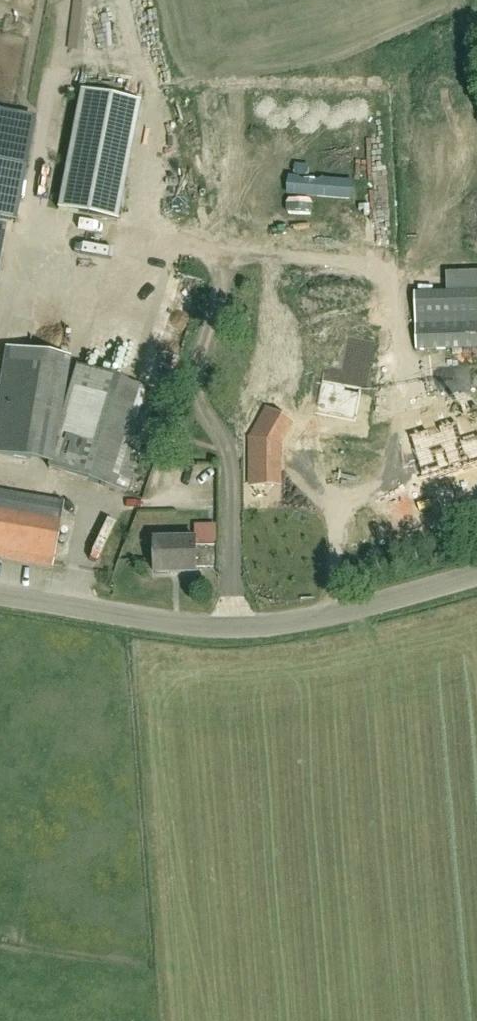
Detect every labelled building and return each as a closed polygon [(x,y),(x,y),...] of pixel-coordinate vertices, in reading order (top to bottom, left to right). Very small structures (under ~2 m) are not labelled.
[(79,99),(55,217),(116,230),(140,111),(79,99)] [(0,115),(0,218),(15,221),(34,121),(0,115)] [(414,294),(416,351),(476,350),(476,292),(449,293),(414,294)] [(353,342),(354,330),(334,328),(333,341),(353,342)] [(79,370),(65,417),(60,416),(69,359),(6,348),(0,383),(0,452),(51,460),(48,469),(126,493),(156,394),(79,370)] [(314,392),(310,415),(316,416),(313,428),(327,431),(339,433),(353,436),(358,407),(362,408),(369,374),(343,369),(341,385),(322,381),(320,393),(314,392)] [(404,445),(416,483),(433,478),(434,482),(476,470),(476,451),(475,445),(456,451),(450,431),(439,435),(436,425),(413,432),(416,441),(404,445)] [(0,493),(0,555),(50,564),(61,503),(0,493)] [(196,540),(155,541),(156,574),(197,573),(197,569),(217,569),(216,547),(196,547),(196,540)]
